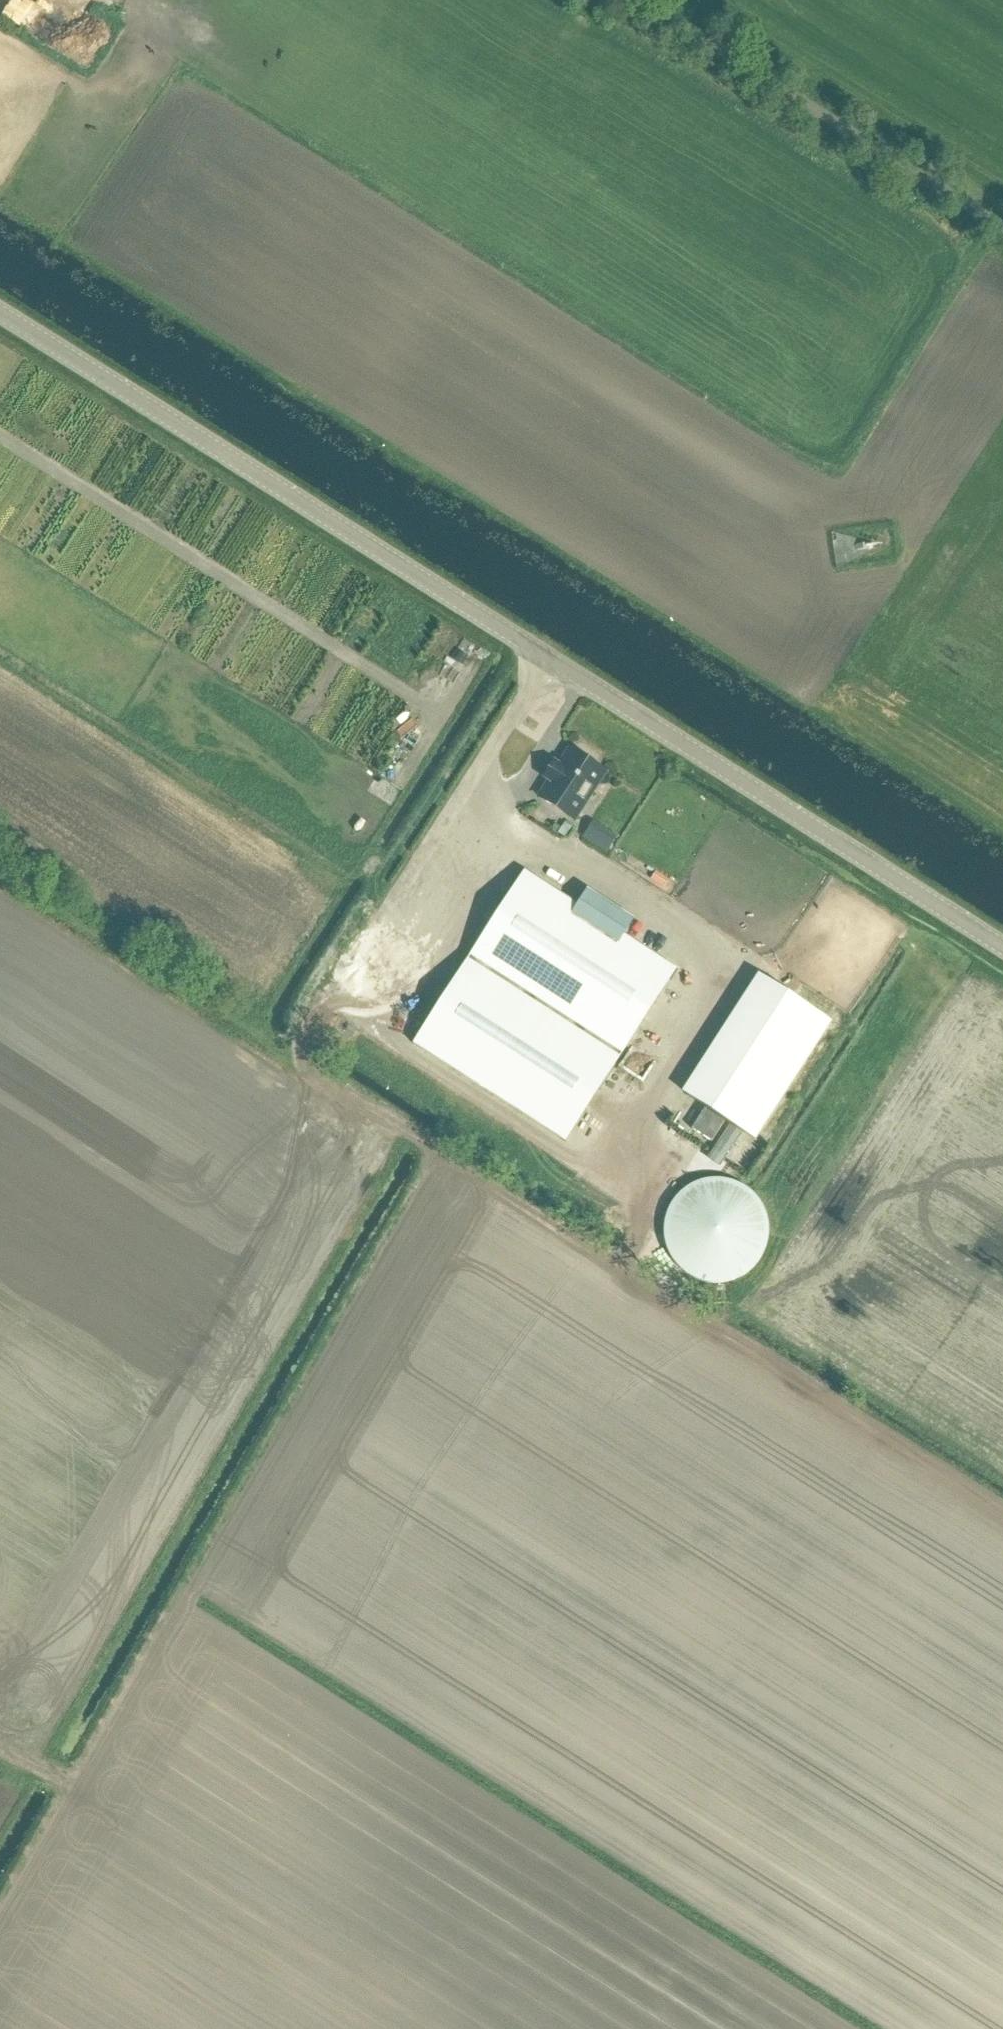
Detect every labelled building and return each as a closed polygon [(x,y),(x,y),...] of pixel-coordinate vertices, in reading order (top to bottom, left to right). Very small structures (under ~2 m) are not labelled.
[(871,543),(855,545),(855,551),(872,548),(871,543)] [(604,769),(591,761),(593,758),(578,748),(576,751),(570,747),(559,764),(557,768),(551,764),(544,774),(550,778),(540,795),(573,817),(584,799),(604,769)] [(577,906),(524,871),(470,955),(620,1053),(675,970),(622,935),(631,922),(586,892),(577,906)] [(661,876),(655,885),(668,894),(674,885),(661,876)] [(609,1070),(617,1058),(466,960),(459,971),(412,1043),(563,1142),(609,1070)] [(756,1139),(831,1021),(790,995),(783,990),(763,978),(688,1096),(756,1139)] [(390,1287),(386,1295),(406,1307),(410,1299),(390,1287)]
